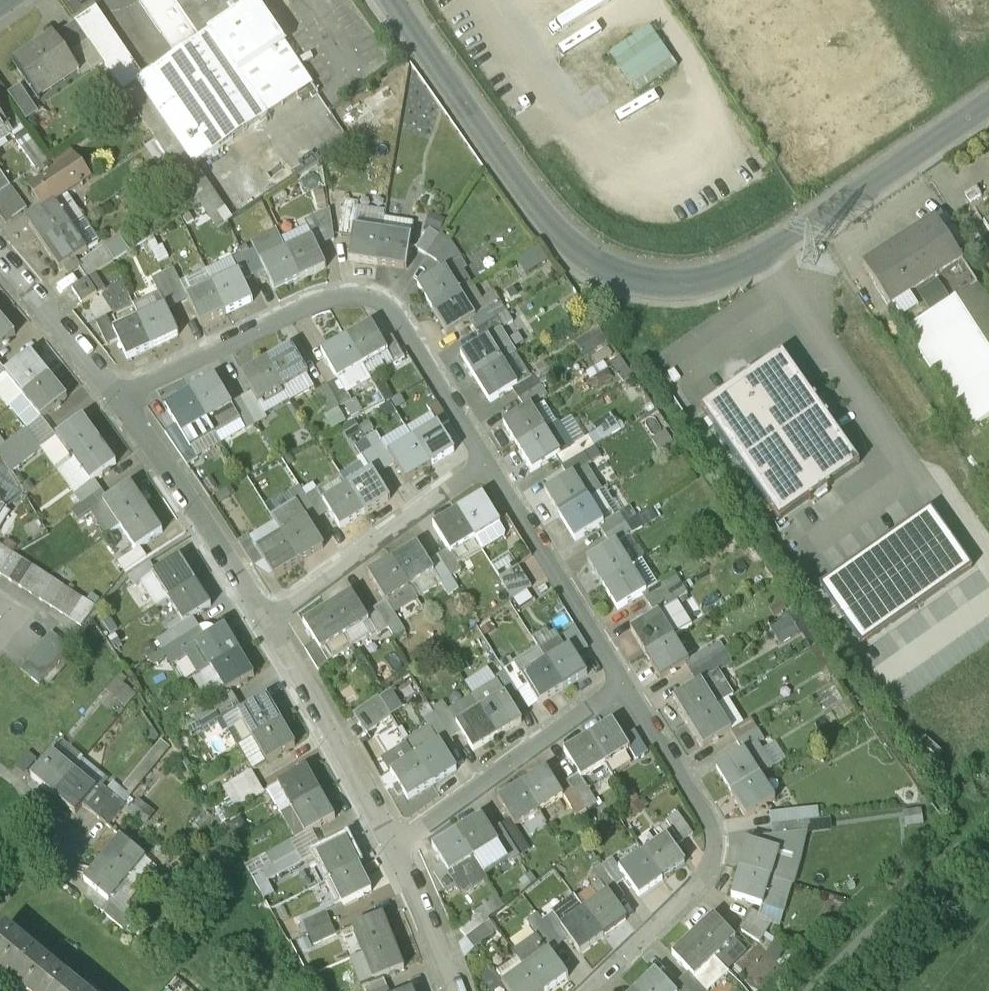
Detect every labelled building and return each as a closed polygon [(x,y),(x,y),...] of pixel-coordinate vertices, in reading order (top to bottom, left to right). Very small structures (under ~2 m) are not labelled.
[(142,89),(195,166),(314,85),(258,3),(262,0),(169,0),(197,41),(143,78),(137,82),(142,89)] [(137,82),(143,78),(96,8),(78,22),(129,97),(142,89),(137,82)] [(642,93),(682,66),(655,25),(615,51),(642,93)] [(54,37),(13,65),(39,102),(40,101),(36,95),(74,69),(78,75),(79,74),(54,37)] [(20,88),(8,96),(26,123),(38,115),(20,88)] [(14,115),(3,121),(10,131),(9,132),(36,172),(47,164),(14,115)] [(0,116),(0,138),(9,132),(10,131),(3,121),(0,116)] [(75,160),(30,189),(45,211),(28,222),(44,247),(71,229),(55,204),(90,181),(75,160)] [(12,190),(0,172),(0,198),(12,190)] [(0,198),(0,217),(7,226),(26,211),(12,190),(0,198)] [(339,238),(353,239),(354,230),(358,204),(345,202),(339,238)] [(306,224),(313,240),(318,250),(335,242),(331,212),(306,224)] [(962,262),(934,220),(862,267),(890,309),(962,262)] [(71,229),(44,247),(60,271),(87,253),(71,229)] [(383,234),(354,230),(353,239),(349,261),(378,265),(383,234)] [(427,258),(439,237),(428,231),(416,251),(427,258)] [(410,239),(383,234),(378,265),(405,270),(410,239)] [(436,263),(442,272),(445,270),(446,272),(462,261),(448,243),(439,237),(427,258),(436,263)] [(120,240),(105,250),(113,263),(129,253),(120,240)] [(313,240),(287,252),(300,281),(327,269),(318,250),(313,240)] [(537,246),(520,260),(531,274),(549,260),(537,246)] [(78,268),(87,281),(95,276),(113,263),(105,250),(78,268)] [(265,271),(261,264),(254,250),(243,255),(254,277),(265,271)] [(287,252),(261,264),(265,271),(275,292),(300,281),(287,252)] [(243,283),(254,277),(243,255),(233,261),(238,273),(243,283)] [(890,309),(958,414),(988,395),(988,396),(988,304),(962,262),(890,309)] [(188,300),(187,297),(174,270),(163,276),(178,306),(188,300)] [(442,272),(418,287),(433,311),(460,294),(446,272),(445,270),(442,272)] [(238,273),(213,285),(226,314),(252,302),(243,283),(238,273)] [(87,281),(73,291),(82,305),(106,290),(95,276),(87,281)] [(167,311),(178,306),(163,276),(152,281),(165,308),(167,311)] [(213,285),(187,297),(188,300),(201,327),(226,314),(213,285)] [(460,294),(433,311),(448,335),(470,322),(475,319),(460,294)] [(470,322),(476,332),(506,314),(500,304),(475,319),(470,322)] [(165,308),(139,320),(152,349),(179,336),(167,311),(165,308)] [(476,332),(483,342),(500,332),(512,324),(506,314),(476,332)] [(0,318),(0,348),(15,335),(0,318)] [(107,346),(118,342),(114,333),(107,319),(96,325),(107,346)] [(139,320),(114,333),(118,342),(127,361),(152,349),(139,320)] [(373,326),(348,340),(364,368),(389,353),(384,344),(373,326)] [(483,342),(460,356),(475,380),(515,356),(500,332),(483,342)] [(394,338),(384,344),(389,353),(396,364),(405,359),(394,338)] [(348,340),(324,354),(340,382),(364,368),(348,340)] [(294,348),(268,364),(284,391),(309,376),(294,348)] [(0,380),(0,388),(0,393),(11,407),(25,397),(50,377),(32,355),(8,374),(0,380)] [(860,466),(782,355),(701,412),(779,522),(860,466)] [(515,356),(475,380),(490,405),(513,390),(518,387),(515,382),(526,375),(515,356)] [(0,364),(0,380),(8,374),(0,364)] [(268,364),(244,378),(254,395),(260,405),(284,391),(268,364)] [(513,390),(519,401),(540,388),(554,379),(548,369),(530,380),(526,375),(515,382),(518,387),(513,390)] [(50,377),(25,397),(43,419),(68,399),(50,377)] [(216,380),(192,394),(216,435),(236,423),(228,410),(233,407),(216,380)] [(340,382),(329,388),(341,408),(351,402),(340,382)] [(341,408),(329,388),(320,394),(330,414),(341,408)] [(519,401),(526,411),(531,408),(546,399),(540,388),(519,401)] [(192,394),(168,408),(179,428),(184,436),(189,433),(197,447),(216,435),(192,394)] [(254,395),(243,402),(257,426),(268,419),(260,405),(254,395)] [(349,406),(356,418),(366,411),(359,400),(349,406)] [(243,402),(233,407),(228,410),(236,423),(241,421),(247,431),(257,426),(243,402)] [(526,411),(504,424),(518,449),(545,432),(531,408),(526,411)] [(29,431),(8,446),(16,457),(35,442),(51,429),(43,419),(29,431)] [(84,420),(59,438),(43,453),(59,474),(100,442),(84,420)] [(439,424),(415,440),(431,467),(455,452),(439,424)] [(545,432),(518,449),(533,473),(556,459),(560,456),(557,451),(568,445),(557,425),(545,432)] [(179,428),(168,434),(181,454),(197,447),(189,433),(184,436),(179,428)] [(35,442),(16,457),(24,467),(43,453),(59,438),(51,429),(35,442)] [(556,459),(563,469),(595,449),(589,439),(572,449),(568,445),(557,451),(560,456),(556,459)] [(373,472),(376,476),(386,470),(373,450),(367,440),(357,445),(373,472)] [(415,440),(391,455),(396,463),(408,481),(431,467),(415,440)] [(100,442),(59,474),(76,496),(96,482),(117,467),(100,442)] [(373,450),(386,470),(396,463),(391,455),(384,443),(373,450)] [(563,469),(569,479),(585,469),(586,470),(592,466),(592,465),(602,459),(595,449),(563,469)] [(569,479),(546,493),(561,518),(600,494),(586,470),(585,469),(569,479)] [(373,472),(348,487),(364,514),(390,499),(376,476),(373,472)] [(103,492),(96,482),(76,496),(83,506),(103,492)] [(109,502),(91,515),(107,538),(121,529),(147,510),(131,487),(109,502)] [(348,487),(324,502),(331,512),(341,529),(364,514),(348,487)] [(307,497),(320,518),(331,512),(324,502),(318,491),(307,497)] [(103,492),(83,506),(90,516),(91,515),(109,502),(103,492)] [(600,494),(561,518),(576,542),(599,527),(615,517),(600,494)] [(307,520),(310,524),(320,518),(307,497),(297,503),(307,520)] [(483,497),(459,512),(475,539),(500,523),(483,497)] [(599,527),(605,538),(637,519),(630,509),(615,517),(599,527)] [(147,510),(121,529),(136,551),(140,549),(163,533),(147,510)] [(459,512),(435,527),(450,550),(452,553),(454,552),(475,539),(459,512)] [(820,589),(860,646),(971,568),(932,512),(820,589)] [(605,538),(612,548),(615,545),(643,529),(637,519),(605,538)] [(307,520),(282,535),(299,562),(324,547),(310,524),(307,520)] [(282,535),(260,549),(267,561),(276,577),(299,562),(282,535)] [(253,539),(242,545),(256,567),(267,561),(260,549),(253,539)] [(418,545),(393,561),(410,587),(434,572),(429,563),(418,545)] [(612,548),(589,563),(603,587),(631,570),(615,545),(612,548)] [(147,560),(140,549),(136,551),(119,563),(126,574),(147,560)] [(0,555),(0,574),(1,575),(14,556),(3,550),(0,555)] [(450,550),(440,556),(453,577),(462,571),(459,565),(461,564),(454,552),(452,553),(450,550)] [(14,556),(1,575),(12,582),(24,562),(14,556)] [(429,563),(434,572),(442,584),(453,577),(440,556),(429,563)] [(157,576),(154,578),(140,587),(154,609),(168,600),(195,583),(180,560),(157,576)] [(410,587),(393,561),(369,576),(385,602),(386,601),(391,599),(398,610),(417,599),(410,587)] [(24,562),(12,582),(21,588),(34,568),(24,562)] [(631,570),(603,587),(618,611),(642,596),(657,586),(643,562),(631,570)] [(157,576),(149,565),(129,578),(136,590),(140,587),(154,578),(157,576)] [(34,568),(21,588),(32,594),(45,575),(34,568)] [(519,568),(502,580),(514,601),(532,588),(519,568)] [(45,575),(32,594),(41,601),(55,581),(45,575)] [(642,596),(649,606),(681,586),(675,576),(657,586),(642,596)] [(55,581),(41,601),(52,608),(66,588),(55,581)] [(195,583),(168,600),(184,625),(194,619),(211,607),(195,583)] [(649,606),(656,616),(658,615),(672,607),(688,596),(681,586),(649,606)] [(52,608),(62,614),(75,593),(66,588),(52,608)] [(75,593),(62,614),(72,620),(86,600),(75,593)] [(354,593),(328,609),(345,635),(370,620),(367,614),(354,593)] [(86,600),(72,620),(82,627),(99,607),(86,600)] [(385,602),(375,609),(388,629),(394,639),(405,632),(399,622),(386,601),(385,602)] [(328,609),(305,623),(317,643),(322,650),(345,635),(328,609)] [(367,614),(370,620),(379,634),(388,629),(375,609),(367,614)] [(775,623),(781,642),(811,632),(805,614),(775,623)] [(656,616),(631,632),(646,655),(673,638),(658,615),(656,616)] [(200,629),(194,619),(184,625),(156,644),(161,653),(164,651),(200,629)] [(207,640),(200,629),(164,651),(174,667),(187,658),(200,651),(197,646),(207,640)] [(207,640),(197,646),(200,651),(187,658),(198,676),(199,676),(211,669),(239,653),(225,629),(207,640)] [(565,635),(572,647),(577,656),(589,648),(577,629),(565,635)] [(51,634),(44,643),(63,658),(70,650),(51,634)] [(572,647),(568,650),(561,638),(542,650),(549,661),(547,663),(563,689),(588,674),(577,656),(572,647)] [(673,638),(646,655),(661,679),(684,665),(688,663),(673,638)] [(44,643),(37,652),(56,667),(63,658),(44,643)] [(317,643),(306,650),(319,671),(330,663),(322,650),(317,643)] [(684,665),(691,676),(712,662),(725,654),(719,644),(688,663),(684,665)] [(37,652),(29,662),(47,677),(56,667),(37,652)] [(239,653),(211,669),(226,693),(231,691),(254,677),(239,653)] [(29,662),(21,671),(40,686),(47,677),(29,662)] [(697,686),(701,684),(701,685),(719,673),(712,662),(691,676),(697,686)] [(563,689),(547,663),(524,677),(530,686),(540,703),(563,689)] [(505,672),(519,693),(530,686),(524,677),(517,665),(505,672)] [(124,672),(106,695),(123,712),(138,694),(124,672)] [(496,678),(506,695),(509,699),(519,693),(505,672),(496,678)] [(697,686),(674,700),(689,724),(716,708),(733,697),(719,673),(701,685),(701,684),(697,686)] [(231,691),(226,693),(210,703),(216,714),(237,701),(231,691)] [(506,695),(481,711),(498,738),(523,721),(509,699),(506,695)] [(243,711),(239,714),(222,724),(236,748),(253,739),(281,723),(267,698),(243,711)] [(379,698),(355,715),(369,734),(391,718),(379,698)] [(243,711),(237,701),(216,714),(222,724),(239,714),(243,711)] [(439,720),(452,740),(463,733),(458,725),(444,704),(436,709),(441,719),(439,720)] [(716,708),(689,724),(704,748),(729,732),(731,731),(716,708)] [(498,738),(481,711),(458,725),(463,733),(475,752),(498,738)] [(439,720),(431,726),(441,743),(443,746),(452,740),(439,720)] [(729,732),(737,743),(757,731),(750,720),(731,731),(729,732)] [(614,722),(589,739),(606,765),(631,749),(625,740),(614,722)] [(281,723),(253,739),(236,748),(251,772),(267,763),(294,748),(281,723)] [(637,731),(625,740),(631,749),(639,760),(650,752),(637,731)] [(742,753),(743,752),(744,753),(763,740),(757,731),(737,743),(742,753)] [(606,765),(589,739),(567,753),(582,776),(584,780),(606,765)] [(441,743),(415,759),(432,786),(458,771),(443,746),(441,743)] [(104,789),(87,810),(108,827),(125,805),(124,804),(166,752),(157,745),(120,790),(113,785),(107,793),(104,789)] [(742,753),(715,770),(731,794),(759,777),(771,769),(759,749),(746,757),(744,753),(743,752),(742,753)] [(74,772),(52,754),(32,779),(54,797),(74,772)] [(415,759),(393,773),(410,800),(432,786),(415,759)] [(306,770),(279,786),(266,793),(279,816),(293,809),(320,794),(306,770)] [(549,770),(523,787),(539,813),(565,796),(560,788),(549,770)] [(96,790),(74,772),(54,797),(76,815),(96,790)] [(257,782),(251,772),(226,787),(232,797),(257,782)] [(582,776),(570,783),(587,812),(600,803),(584,780),(582,776)] [(759,777),(731,794),(746,818),(774,800),(759,777)] [(263,795),(257,782),(232,797),(238,809),(263,795)] [(570,783),(560,788),(565,796),(579,816),(587,812),(570,783)] [(523,787),(501,802),(514,822),(518,828),(539,813),(523,787)] [(320,794),(293,809),(279,816),(293,841),(307,835),(335,819),(320,794)] [(771,815),(772,828),(802,823),(819,821),(817,809),(771,815)] [(667,821),(682,843),(694,835),(679,813),(667,821)] [(482,818),(458,833),(482,872),(484,876),(510,860),(493,834),(482,818)] [(514,822),(502,829),(521,858),(533,852),(518,828),(514,822)] [(772,828),(773,839),(790,836),(804,835),(802,823),(772,828)] [(502,829),(493,834),(510,860),(512,863),(521,858),(502,829)] [(458,833),(434,848),(446,867),(459,887),(482,872),(458,833)] [(773,839),(758,841),(756,845),(747,843),(739,871),(791,886),(798,864),(776,858),(777,853),(791,857),(790,836),(773,839)] [(145,858),(121,838),(103,860),(127,880),(145,858)] [(668,838),(643,855),(662,881),(687,864),(668,838)] [(299,852),(293,841),(251,863),(257,875),(263,872),(299,852)] [(347,841),(318,856),(330,881),(360,866),(347,841)] [(305,864),(299,852),(263,872),(269,883),(305,864)] [(662,881),(643,855),(621,870),(628,880),(639,897),(662,881)] [(127,880),(103,860),(84,882),(108,902),(127,880)] [(604,870),(617,888),(628,880),(621,870),(614,861),(603,869),(604,870)] [(360,866),(330,881),(344,906),(373,892),(360,866)] [(459,887),(446,867),(436,874),(449,895),(459,888),(459,887)] [(595,877),(608,895),(615,905),(625,898),(617,888),(604,870),(595,877)] [(791,886),(739,871),(732,898),(762,906),(764,902),(785,908),(791,886)] [(608,895),(598,902),(591,892),(577,902),(603,938),(626,921),(615,905),(608,895)] [(577,902),(575,898),(556,912),(566,926),(563,928),(570,939),(581,955),(603,938),(577,902)] [(130,921),(108,902),(100,911),(123,929),(130,921)] [(751,911),(744,921),(765,934),(771,923),(751,911)] [(332,924),(327,914),(303,925),(308,935),(332,924)] [(476,916),(458,932),(466,941),(484,926),(476,916)] [(554,916),(544,924),(560,947),(570,939),(563,928),(554,916)] [(537,939),(539,938),(550,954),(560,947),(544,924),(539,917),(528,926),(537,939)] [(714,917),(693,937),(714,959),(735,939),(714,917)] [(383,918),(353,930),(364,956),(394,944),(383,918)] [(744,921),(739,930),(759,943),(765,934),(744,921)] [(332,924),(308,935),(315,948),(337,938),(332,924)] [(484,926),(466,941),(475,951),(493,935),(485,925),(484,926)] [(7,929),(0,938),(0,972),(24,990),(60,990),(69,980),(7,929)] [(714,959),(693,937),(672,957),(689,974),(694,979),(697,976),(712,990),(728,974),(714,959)] [(515,955),(518,960),(541,990),(551,990),(568,979),(550,954),(539,938),(537,939),(515,955)] [(394,944),(364,956),(374,982),(385,978),(404,970),(394,944)] [(496,977),(506,990),(541,990),(518,960),(496,977)] [(655,973),(636,990),(671,990),(655,973)] [(680,982),(688,990),(711,990),(712,990),(697,976),(694,979),(689,974),(680,982)] [(374,982),(362,987),(364,990),(384,990),(389,989),(385,978),(374,982)] [(69,980),(60,990),(82,990),(69,980)] [(671,990),(688,990),(680,982),(671,990)]
